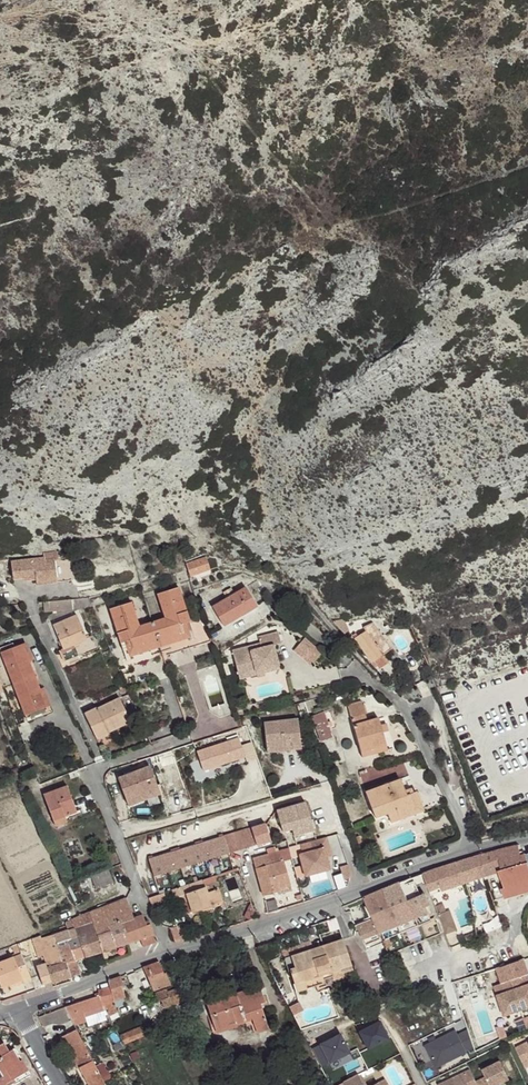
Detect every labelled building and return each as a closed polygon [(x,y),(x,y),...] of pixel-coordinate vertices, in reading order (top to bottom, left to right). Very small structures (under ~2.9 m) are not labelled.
[(58,582),(55,560),(58,559),(57,552),(43,554),(44,558),(11,562),(13,579),(23,578),(23,580),(36,579),(36,585),(58,582)] [(210,569),(206,558),(186,564),(190,576),(210,569)] [(189,621),(178,587),(157,594),(165,618),(152,622),(158,640),(183,632),(179,624),(189,621)] [(241,616),(240,614),(256,605),(246,588),(212,607),(223,626),(241,616)] [(44,611),(91,606),(88,598),(43,602),(44,611)] [(158,640),(152,622),(139,626),(131,602),(110,609),(120,643),(130,640),(132,648),(158,640)] [(242,618),(258,608),(256,605),(240,614),(241,616),(242,618)] [(87,639),(76,615),(53,625),(63,649),(61,650),(63,653),(66,661),(72,658),(78,656),(75,648),(79,646),(78,643),(87,639)] [(210,642),(203,619),(190,623),(189,621),(179,624),(183,632),(158,640),(164,656),(210,642)] [(386,660),(383,654),(391,648),(376,627),(373,623),(364,627),(366,631),(354,638),(371,663),(374,661),(377,666),(386,660)] [(279,666),(273,645),(281,643),(278,632),(258,638),(260,644),(261,648),(250,651),(249,647),(232,651),(238,674),(255,669),(256,674),(257,677),(264,675),(263,672),(271,670),(271,668),(279,666)] [(321,653),(304,638),(294,650),(311,665),(321,653)] [(164,656),(158,640),(132,648),(130,640),(120,643),(128,668),(164,656)] [(14,647),(13,643),(11,644),(0,648),(0,650),(1,652),(14,647)] [(32,661),(25,643),(22,644),(29,662),(32,661)] [(29,662),(22,644),(14,647),(1,652),(25,715),(46,707),(39,689),(29,662)] [(388,662),(386,660),(377,666),(379,668),(388,662)] [(256,674),(255,669),(238,674),(239,679),(256,674)] [(50,706),(43,688),(39,689),(46,707),(50,706)] [(129,717),(119,698),(97,709),(96,708),(84,714),(96,739),(108,733),(104,723),(108,722),(110,726),(129,717)] [(321,709),(318,699),(311,700),(312,704),(314,711),(321,709)] [(304,702),(305,707),(308,713),(314,711),(312,704),(311,700),(304,702)] [(386,745),(378,718),(367,721),(362,702),(347,706),(360,752),(386,745)] [(28,721),(51,712),(52,711),(50,706),(46,707),(25,715),(28,721)] [(333,737),(323,712),(311,716),(320,742),(333,737)] [(108,732),(130,721),(129,717),(110,726),(108,722),(104,723),(108,732)] [(301,748),(298,719),(264,723),(267,752),(301,748)] [(320,748),(314,731),(309,733),(314,749),(320,748)] [(203,770),(257,753),(253,740),(240,744),(238,736),(196,749),(203,770)] [(361,757),(387,750),(386,745),(360,752),(361,757)] [(160,794),(150,767),(118,778),(126,802),(144,795),(145,799),(160,794)] [(413,792),(406,795),(404,791),(400,779),(366,792),(375,818),(387,814),(388,817),(413,808),(416,814),(423,811),(416,791),(413,792)] [(77,811),(67,786),(44,795),(53,820),(65,816),(77,811)] [(128,806),(145,799),(144,795),(126,802),(128,806)] [(313,830),(305,802),(276,811),(282,831),(291,828),(293,835),(313,830)] [(390,823),(416,814),(413,808),(388,817),(390,823)] [(67,822),(65,816),(53,820),(55,826),(67,822)] [(270,838),(266,824),(251,828),(255,842),(270,838)] [(251,828),(148,859),(154,876),(256,845),(255,842),(251,828)] [(329,846),(327,836),(316,839),(299,844),(302,853),(299,854),(304,876),(330,869),(326,857),(324,848),(329,846)] [(488,853),(481,855),(487,875),(498,872),(517,866),(515,857),(521,855),(520,853),(520,852),(519,849),(520,849),(518,846),(516,845),(515,846),(508,847),(496,850),(488,853)] [(290,884),(281,851),(279,852),(278,849),(276,850),(275,847),(267,849),(268,855),(253,859),(263,895),(278,892),(279,891),(278,888),(290,884)] [(292,859),(289,849),(281,851),(284,862),(292,859)] [(525,854),(521,855),(515,857),(517,866),(498,872),(504,889),(505,888),(509,898),(527,892),(527,853),(525,854)] [(487,875),(481,855),(475,856),(461,861),(454,863),(457,875),(462,873),(466,883),(487,875)] [(457,875),(454,863),(445,866),(434,870),(424,873),(423,874),(429,892),(441,887),(442,891),(465,883),(466,883),(462,873),(457,875)] [(113,882),(108,869),(91,875),(96,889),(113,882)] [(217,882),(215,876),(202,880),(204,886),(217,882)] [(221,902),(217,889),(207,893),(204,886),(202,880),(172,890),(174,898),(186,893),(193,912),(205,907),(221,902)] [(401,885),(409,902),(421,896),(413,880),(401,885)] [(401,885),(400,883),(363,898),(372,918),(379,933),(379,934),(398,926),(416,918),(419,925),(431,920),(428,913),(426,908),(430,906),(424,895),(421,896),(409,902),(401,885)] [(292,890),(290,884),(278,888),(279,891),(278,892),(279,893),(292,890)] [(166,910),(162,899),(166,897),(164,893),(149,899),(149,901),(153,908),(154,910),(155,911),(156,914),(166,910)] [(134,918),(126,899),(116,903),(123,924),(143,916),(142,915),(134,918)] [(206,911),(223,905),(221,902),(205,907),(206,911)] [(116,903),(89,913),(101,952),(102,952),(129,943),(123,924),(116,903)] [(444,932),(445,934),(457,929),(450,910),(447,912),(443,903),(435,906),(444,932)] [(101,952),(89,913),(80,915),(71,919),(64,923),(66,926),(67,930),(74,928),(77,936),(84,957),(85,957),(88,956),(101,952)] [(156,942),(150,924),(146,925),(143,916),(123,924),(129,943),(134,942),(140,939),(143,947),(156,942)] [(379,933),(372,918),(365,922),(370,937),(379,933)] [(499,920),(490,924),(491,925),(485,928),(487,932),(502,925),(499,920)] [(370,937),(365,922),(357,925),(357,926),(363,940),(370,937)] [(184,940),(179,925),(170,928),(175,943),(184,940)] [(84,957),(77,936),(74,928),(67,930),(54,934),(57,944),(67,940),(74,960),(84,957)] [(61,958),(57,944),(54,934),(41,938),(40,936),(32,938),(38,957),(43,955),(45,963),(61,958)] [(395,953),(386,934),(380,937),(385,947),(389,955),(393,953),(395,953)] [(298,983),(304,981),(313,978),(312,975),(329,969),(330,972),(331,972),(351,966),(343,939),(326,944),(292,956),(291,955),(283,957),(287,971),(289,970),(293,984),(297,982),(298,983)] [(32,956),(26,940),(17,944),(21,954),(22,954),(23,958),(32,956)] [(80,974),(74,960),(67,940),(57,944),(61,958),(63,963),(65,962),(71,977),(80,974)] [(23,958),(22,954),(21,954),(0,962),(0,985),(1,988),(22,980),(23,982),(31,979),(23,958)] [(523,960),(497,969),(502,983),(527,974),(523,960)] [(71,977),(65,962),(63,963),(51,967),(51,966),(47,968),(52,981),(52,983),(71,977)] [(164,974),(159,962),(143,967),(153,990),(170,984),(166,973),(164,974)] [(52,981),(47,968),(45,963),(36,966),(42,984),(52,981)] [(329,969),(312,975),(313,978),(304,981),(307,989),(325,982),(324,979),(331,977),(333,976),(331,972),(330,972),(329,969)] [(502,983),(494,986),(504,1016),(527,1008),(527,974),(502,983)] [(113,1001),(125,997),(122,986),(123,986),(121,976),(108,981),(110,988),(113,1001)] [(307,989),(304,981),(298,983),(297,982),(293,984),(296,993),(307,989)] [(110,988),(98,991),(100,995),(102,1005),(114,1002),(113,1001),(110,988)] [(182,1003),(176,988),(168,992),(167,989),(153,994),(157,1002),(161,1001),(164,1008),(172,1005),(173,1006),(182,1003)] [(267,1023),(260,1004),(265,1002),(261,990),(245,995),(244,991),(236,994),(244,1020),(252,1018),(254,1024),(255,1027),(267,1023)] [(236,994),(206,1003),(214,1027),(235,1020),(236,1023),(244,1020),(236,994)] [(96,996),(65,1007),(75,1025),(86,1021),(85,1018),(83,1012),(103,1006),(102,1005),(100,995),(96,996)] [(113,1001),(114,1002),(115,1008),(127,1004),(125,997),(113,1001)] [(115,1008),(114,1002),(102,1005),(103,1006),(105,1010),(109,1016),(115,1012),(115,1008)] [(105,1010),(103,1006),(83,1012),(85,1018),(105,1010)] [(65,1007),(55,1011),(53,1012),(45,1015),(38,1017),(43,1026),(52,1023),(60,1024),(71,1020),(65,1007)] [(252,1018),(244,1020),(246,1027),(251,1025),(254,1024),(252,1018)] [(380,1021),(359,1032),(368,1049),(389,1038),(380,1021)] [(144,1026),(119,1035),(123,1043),(147,1034),(144,1026)] [(76,1029),(62,1036),(87,1084),(95,1084),(103,1080),(76,1029)] [(455,1031),(418,1048),(428,1070),(465,1052),(464,1050),(474,1045),(468,1030),(458,1035),(455,1031)] [(340,1034),(312,1049),(322,1067),(350,1052),(340,1034)] [(515,1048),(524,1068),(527,1067),(527,1042),(515,1048)] [(12,1050),(8,1052),(3,1043),(0,1045),(0,1084),(8,1084),(7,1083),(13,1080),(25,1072),(12,1050)] [(31,1075),(15,1048),(12,1050),(25,1072),(13,1080),(15,1082),(16,1084),(31,1075)] [(500,1062),(482,1070),(485,1077),(476,1082),(477,1084),(498,1084),(509,1080),(500,1062)] [(476,1082),(471,1073),(470,1070),(440,1084),(477,1084),(476,1082)] [(359,1078),(358,1075),(338,1084),(363,1084),(359,1078)]
